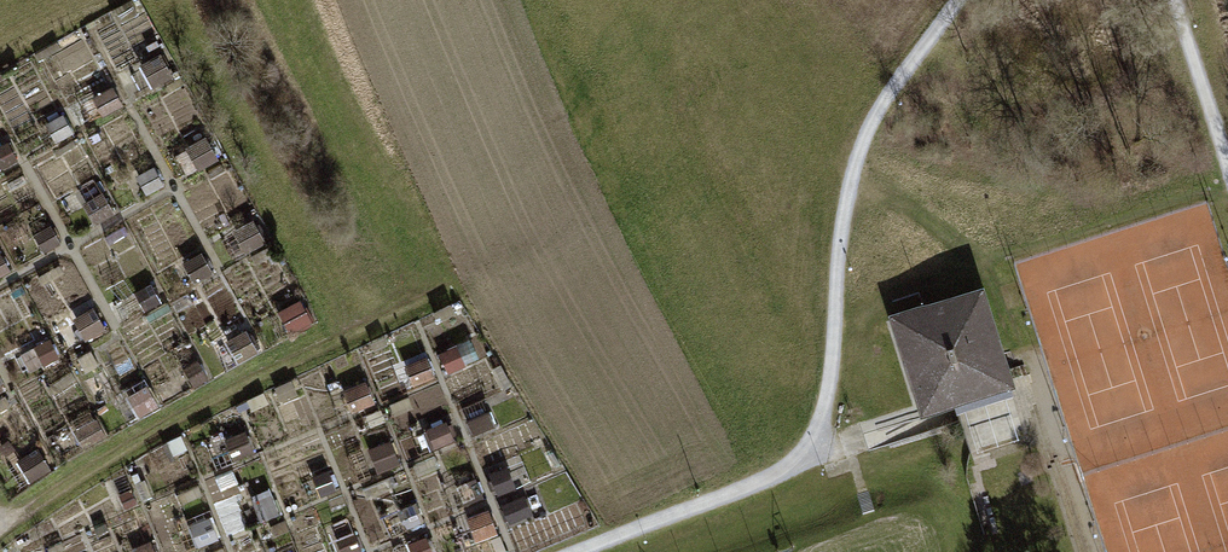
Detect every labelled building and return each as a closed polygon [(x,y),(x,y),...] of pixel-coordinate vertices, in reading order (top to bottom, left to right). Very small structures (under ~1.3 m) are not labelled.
[(171,74),(160,55),(145,64),(156,82),(171,74)] [(121,104),(112,88),(107,91),(115,106),(121,104)] [(71,132),(61,116),(49,123),(58,139),(71,132)] [(216,157),(205,138),(190,147),(201,166),(216,157)] [(6,143),(0,147),(0,162),(3,167),(15,160),(6,143)] [(149,191),(162,184),(152,168),(140,175),(149,191)] [(105,184),(83,196),(96,218),(117,206),(105,184)] [(263,240),(253,221),(238,229),(248,248),(263,240)] [(36,233),(45,249),(58,242),(49,226),(36,233)] [(210,270),(201,254),(188,262),(197,278),(210,270)] [(9,271),(0,255),(0,276),(9,271)] [(985,280),(888,310),(919,412),(956,401),(1011,383),(1016,382),(985,280)] [(145,308),(158,301),(149,285),(137,291),(145,308)] [(283,310),(293,328),(309,320),(299,302),(283,310)] [(77,317),(88,336),(103,327),(92,309),(77,317)] [(256,351),(245,332),(230,340),(240,359),(256,351)] [(49,339),(37,346),(46,363),(58,356),(49,339)] [(432,376),(424,358),(408,366),(415,383),(432,376)] [(196,384),(207,377),(197,361),(186,368),(196,384)] [(372,402),(364,384),(350,390),(357,408),(372,402)] [(131,395),(142,413),(156,405),(146,387),(131,395)] [(492,425),(487,413),(467,421),(472,434),(492,425)] [(96,420),(78,430),(86,445),(104,434),(96,420)] [(252,450),(244,433),(228,440),(235,457),(252,450)] [(397,463),(389,442),(372,449),(380,470),(397,463)] [(21,460),(33,477),(47,468),(35,451),(21,460)] [(508,485),(504,476),(493,481),(497,490),(508,485)] [(467,503),(482,497),(474,478),(459,485),(467,503)] [(278,513),(271,496),(258,502),(265,518),(278,513)] [(487,511),(472,517),(479,537),(495,531),(487,511)] [(210,518),(191,526),(198,544),(217,537),(210,518)] [(339,538),(345,551),(352,551),(360,549),(353,532),(339,538)] [(139,551),(154,551),(149,541),(137,546),(139,551)]
